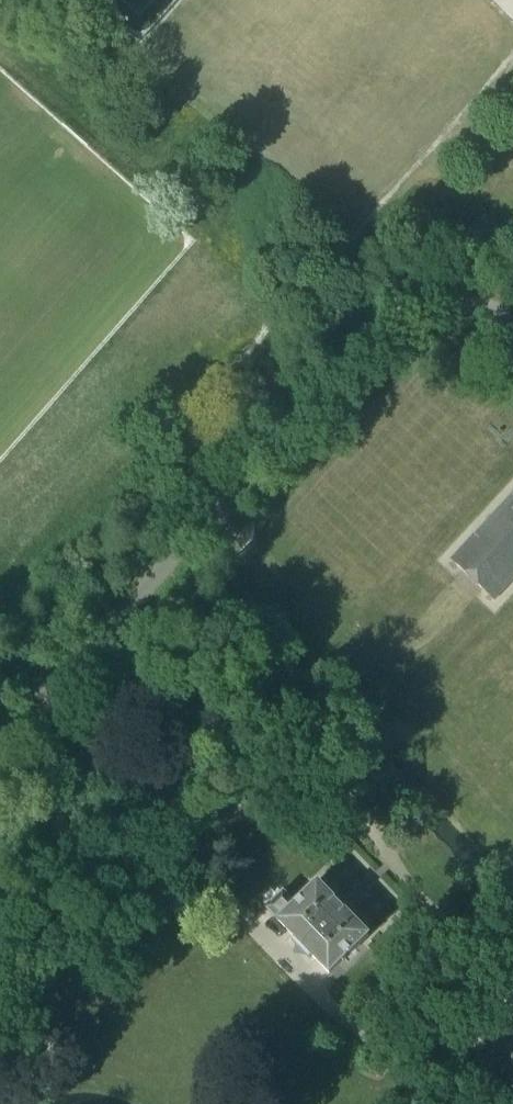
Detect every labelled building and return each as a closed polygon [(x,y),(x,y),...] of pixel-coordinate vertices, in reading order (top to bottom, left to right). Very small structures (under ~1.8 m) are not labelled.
[(494,601),(512,580),(512,494),(450,561),(493,601),(494,601)] [(367,935),(318,884),(295,905),(283,893),(266,909),(329,973),(367,935)] [(485,1049),(512,1077),(512,1022),(485,1049)]
